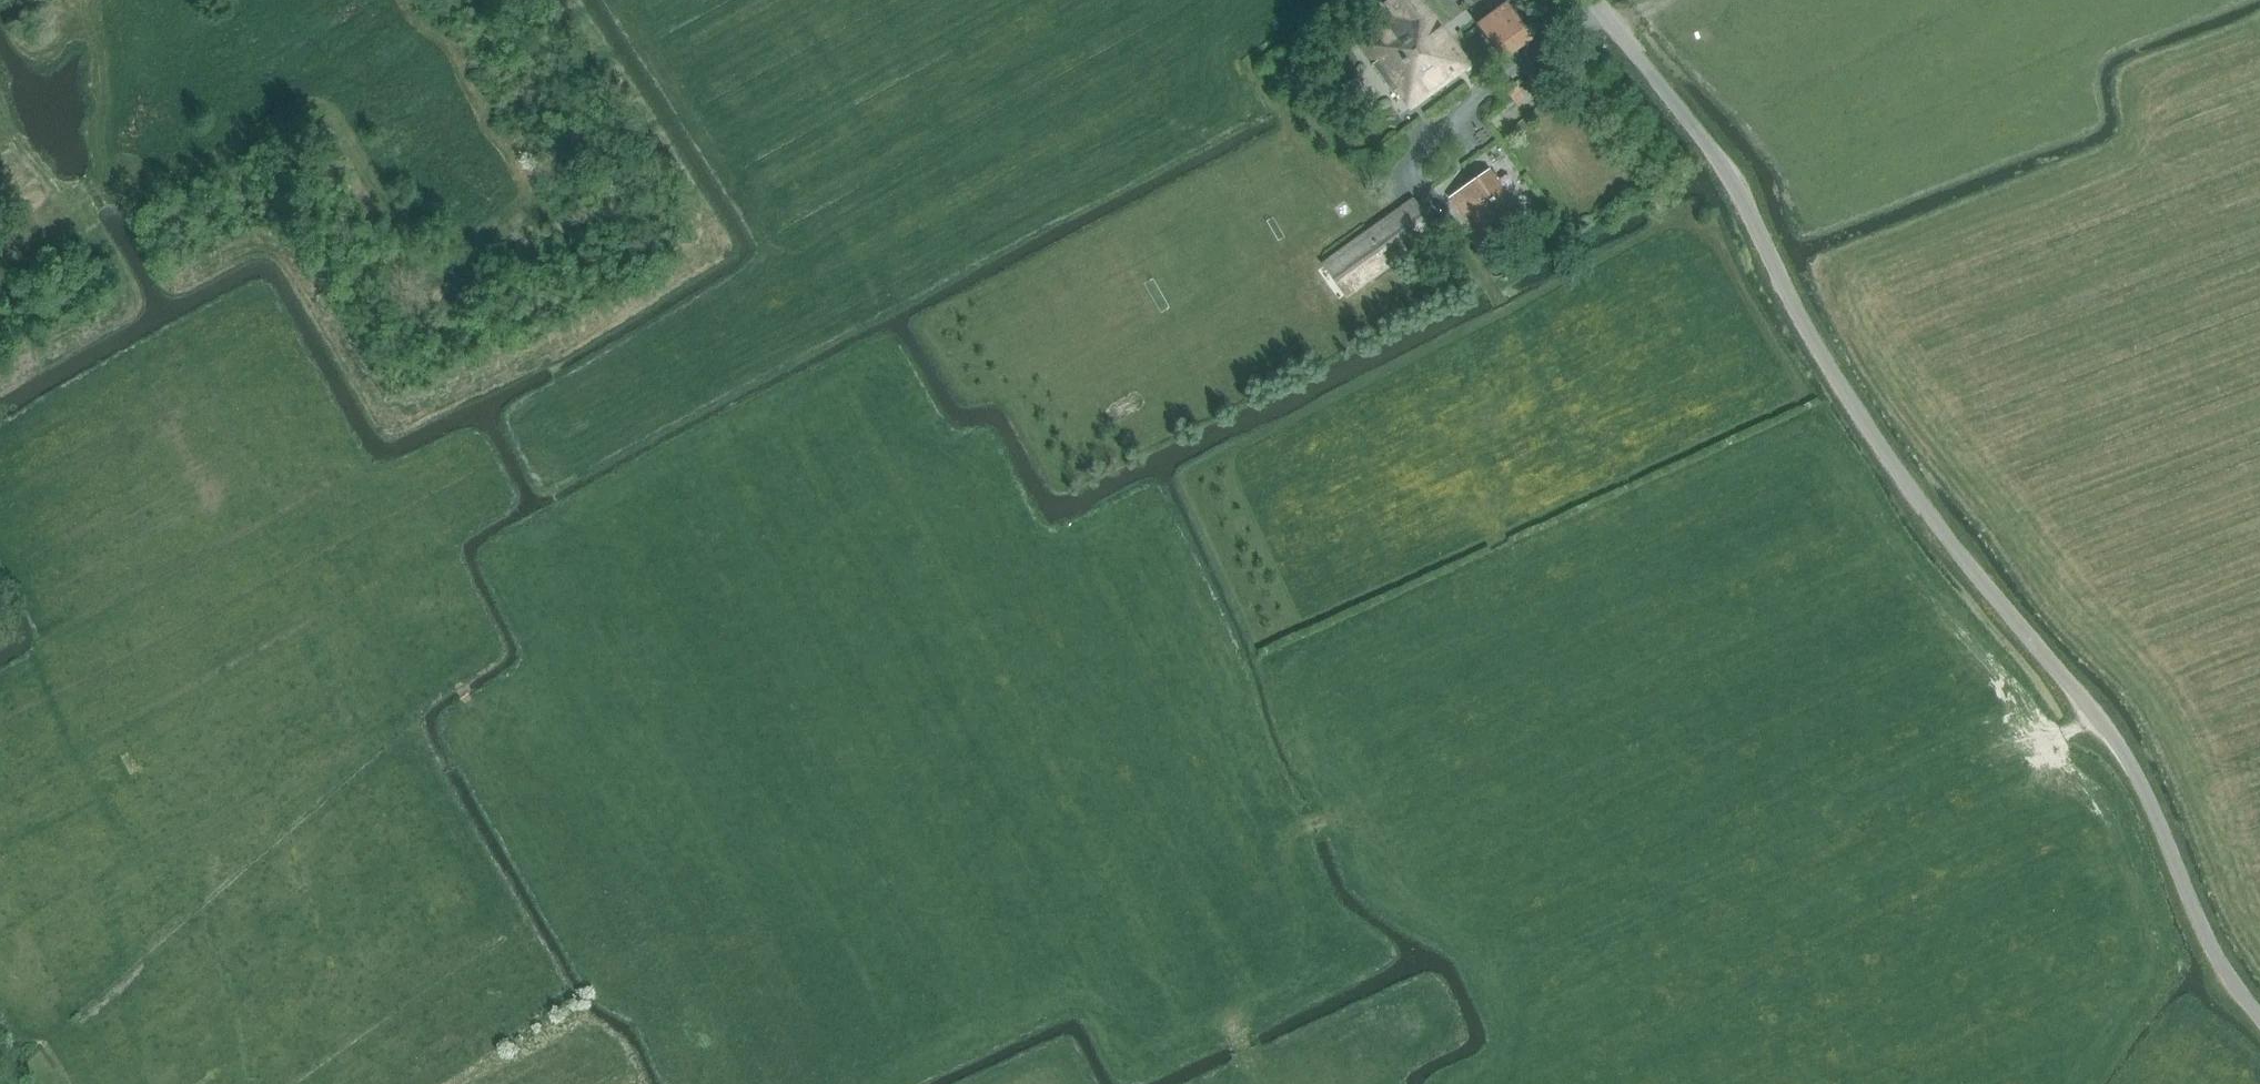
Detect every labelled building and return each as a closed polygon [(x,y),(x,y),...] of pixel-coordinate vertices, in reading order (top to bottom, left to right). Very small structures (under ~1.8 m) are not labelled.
[(1425,0),(1389,0),(1382,5),(1392,19),(1355,46),(1370,66),(1372,65),(1392,93),(1395,91),(1410,112),(1473,67),(1425,0)] [(1505,2),(1475,25),(1504,62),(1533,40),(1505,2)] [(1511,83),(1503,90),(1513,102),(1521,95),(1511,83)] [(1450,198),(1481,242),(1519,215),(1489,172),(1450,198)] [(1320,263),(1346,299),(1438,233),(1412,197),(1320,263)]
